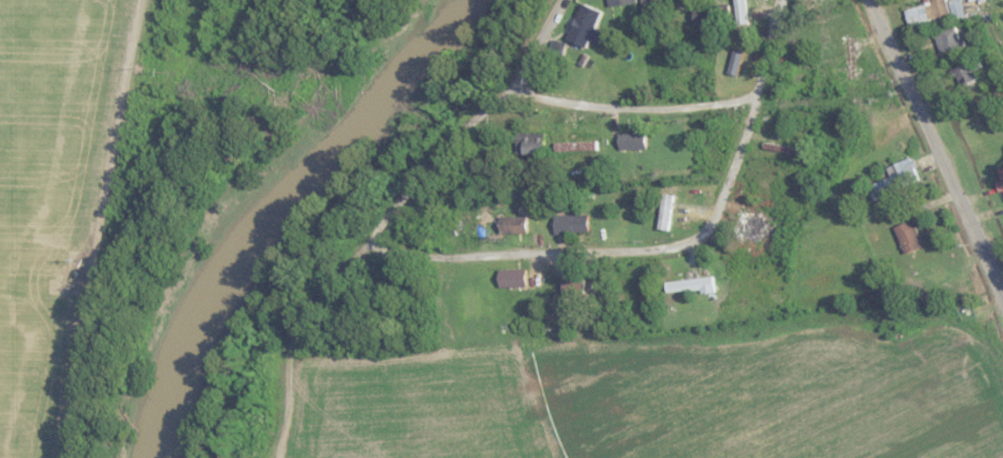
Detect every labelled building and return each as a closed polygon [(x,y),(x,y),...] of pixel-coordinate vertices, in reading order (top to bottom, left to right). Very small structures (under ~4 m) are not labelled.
[(816,0),(796,0),(800,11),(818,5),(816,0)] [(922,12),(945,12),(945,0),(922,0),(922,12)] [(576,5),(565,51),(578,54),(588,7),(576,5)] [(697,7),(697,25),(720,25),(720,7),(697,7)] [(935,31),(935,49),(958,49),(958,31),(935,31)] [(842,47),(842,64),(865,64),(865,47),(842,47)] [(956,60),(956,78),(979,78),(979,60),(956,60)] [(616,129),(616,147),(639,147),(639,129),(616,129)] [(517,135),(517,153),(540,153),(540,135),(517,135)] [(552,143),(552,151),(597,150),(597,142),(552,143)] [(765,143),(763,150),(794,155),(795,148),(784,146),(765,143)] [(888,164),(888,181),(911,181),(911,164),(888,164)] [(1002,193),(1002,168),(995,171),(1002,193)] [(995,195),(1002,195),(1002,177),(995,177),(995,195)] [(661,228),(669,228),(679,197),(670,195),(661,228)] [(678,231),(682,226),(662,209),(657,215),(678,231)] [(558,215),(558,233),(581,233),(581,215),(558,215)] [(497,217),(497,235),(520,235),(520,217),(497,217)] [(767,217),(741,217),(741,237),(767,237),(767,217)] [(894,225),(894,242),(917,242),(917,225),(894,225)] [(501,266),(501,284),(524,284),(524,266),(501,266)] [(558,270),(558,288),(581,288),(581,270),(558,270)] [(663,283),(665,292),(712,288),(710,278),(663,283)]
